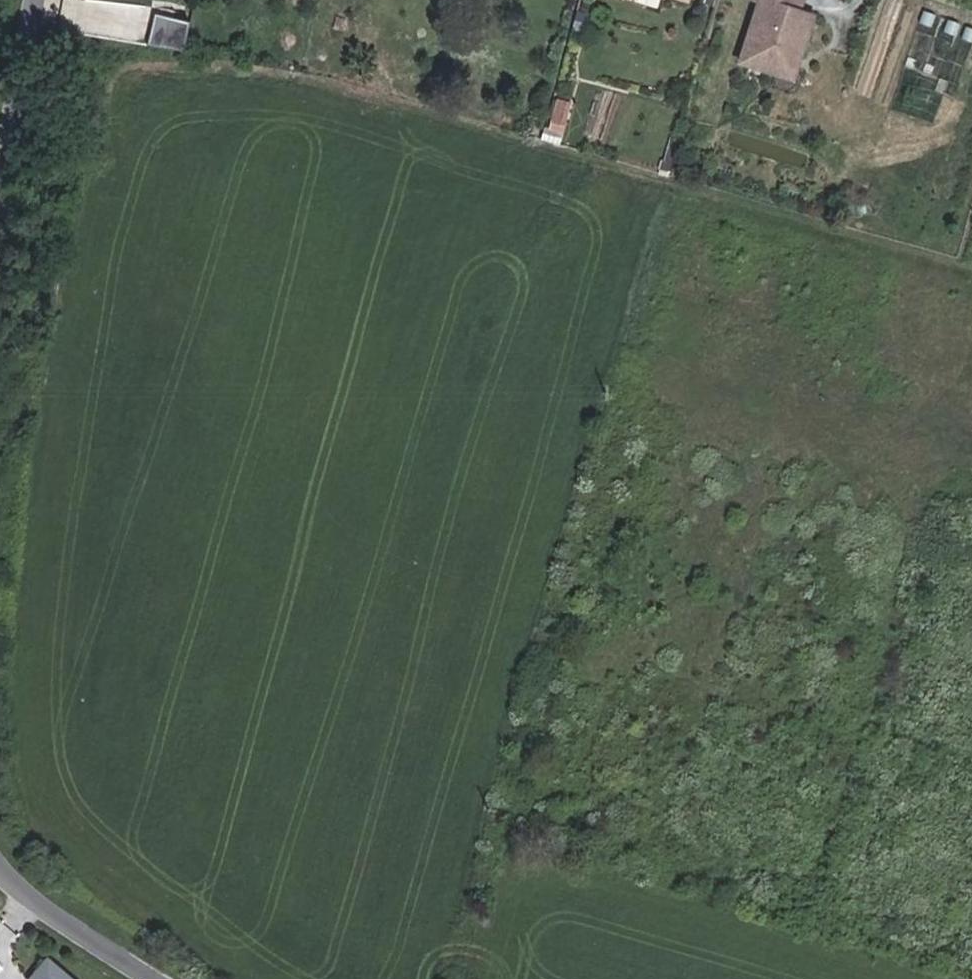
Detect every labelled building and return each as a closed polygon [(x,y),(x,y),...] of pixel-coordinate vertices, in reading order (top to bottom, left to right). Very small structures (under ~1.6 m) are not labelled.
[(801,0),(752,0),(752,1),(759,3),(797,14),(801,0)] [(798,61),(811,19),(797,14),(759,3),(739,65),(777,77),(781,64),(791,59),(798,61)] [(131,54),(159,58),(164,22),(137,18),(131,54)] [(791,81),(798,61),(791,59),(781,64),(777,77),(791,81)] [(44,955),(27,978),(78,978),(44,955)]
